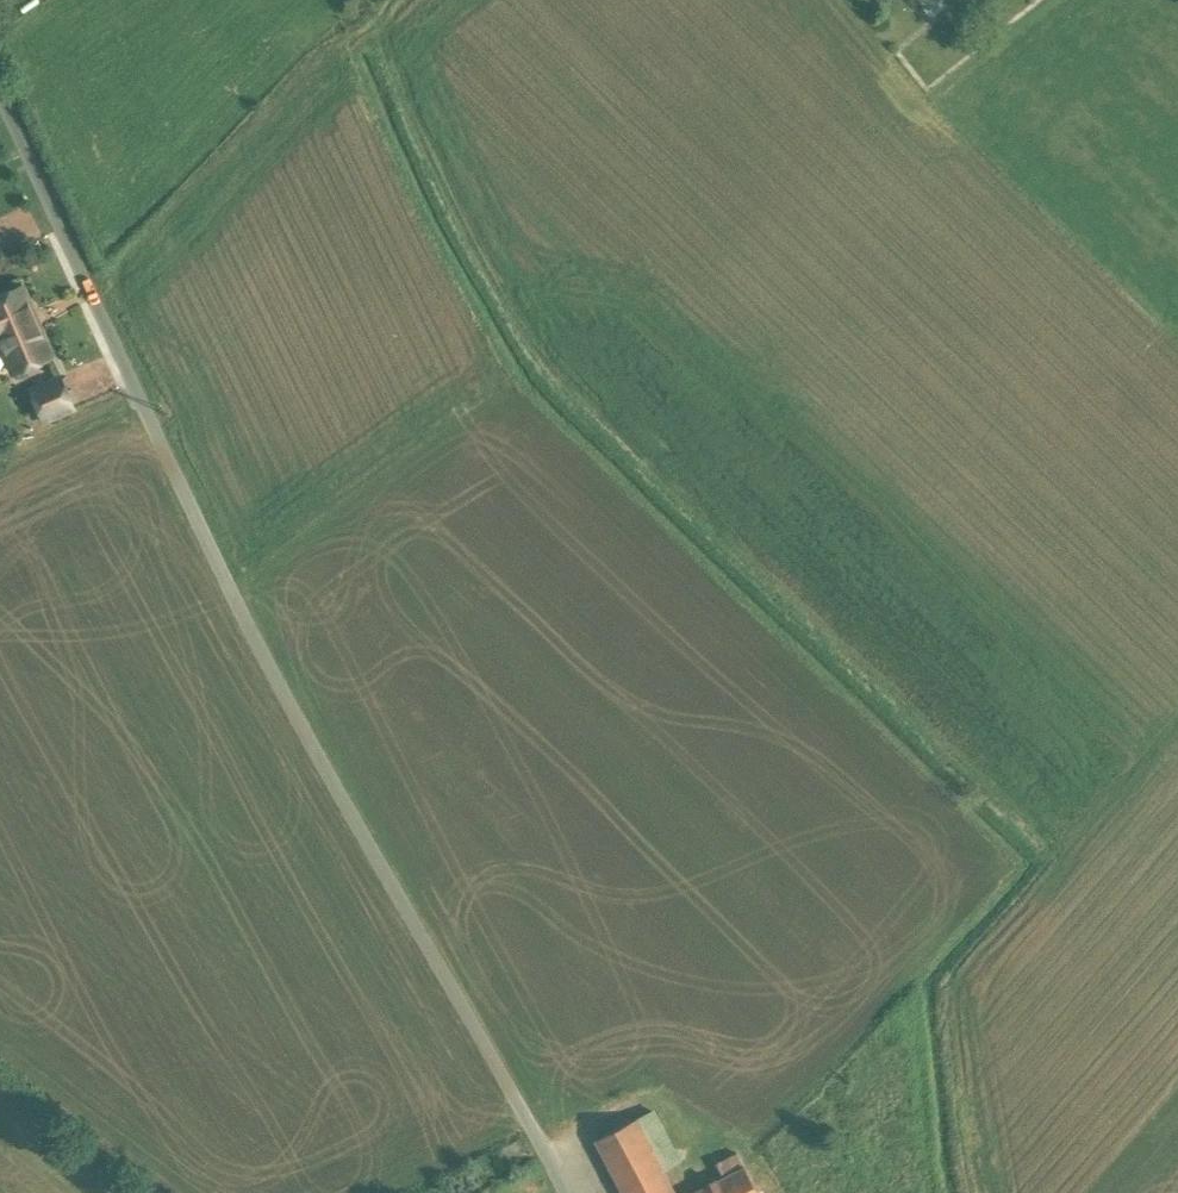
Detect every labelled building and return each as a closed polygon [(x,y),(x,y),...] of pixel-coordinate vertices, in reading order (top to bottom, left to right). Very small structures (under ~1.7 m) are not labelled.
[(928,8),(938,0),(921,0),(928,8)] [(38,273),(0,288),(0,328),(18,373),(70,352),(38,273)] [(54,419),(89,406),(74,368),(40,381),(54,419)] [(606,1138),(635,1192),(691,1192),(649,1115),(606,1138)] [(759,1159),(696,1192),(777,1192),(759,1159)]
